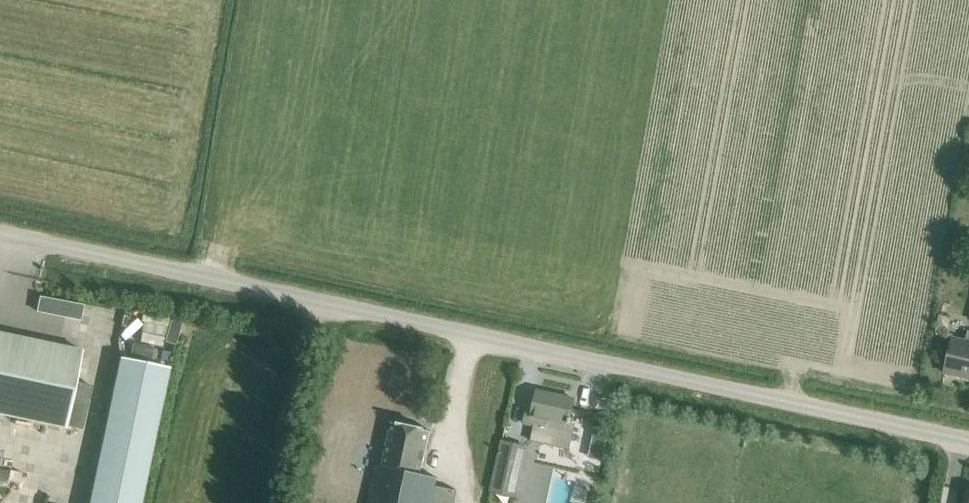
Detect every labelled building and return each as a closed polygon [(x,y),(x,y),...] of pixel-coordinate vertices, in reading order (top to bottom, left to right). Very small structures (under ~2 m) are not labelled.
[(39,293),(36,309),(81,318),(84,302),(39,293)] [(968,332),(966,340),(953,337),(945,374),(968,379),(968,332)] [(65,430),(82,351),(0,333),(0,415),(65,430)] [(90,502),(141,502),(169,371),(169,370),(120,359),(90,502)] [(528,412),(525,426),(534,428),(531,443),(571,452),(576,426),(571,425),(577,399),(537,391),(533,413),(528,412)] [(370,502),(455,502),(458,492),(437,487),(439,480),(422,476),(432,432),(392,425),(383,467),(378,466),(370,502)] [(503,442),(491,493),(516,499),(528,448),(503,442)]
